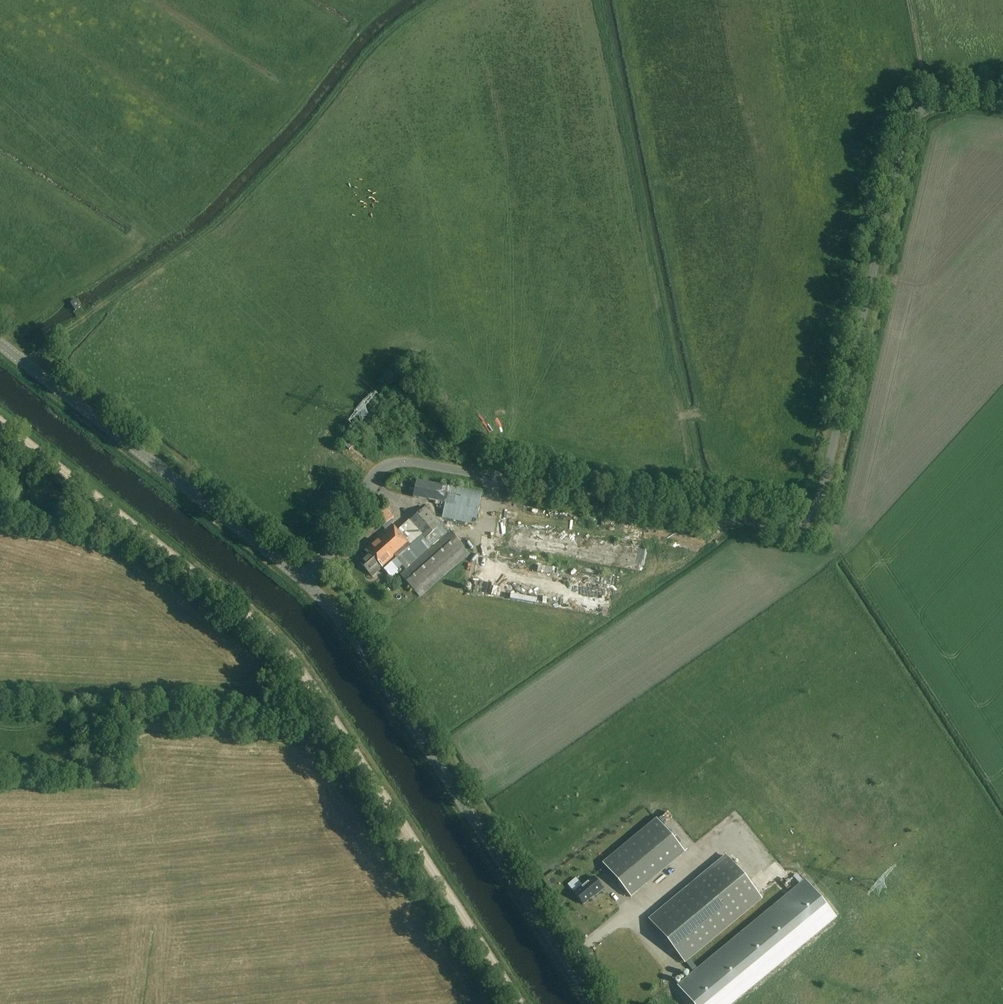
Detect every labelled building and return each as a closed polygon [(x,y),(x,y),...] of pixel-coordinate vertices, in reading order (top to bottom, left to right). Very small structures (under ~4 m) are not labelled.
[(349,451),(352,448),(343,441),(340,444),(349,451)] [(475,525),(481,494),(418,482),(415,497),(446,503),(443,519),(475,525)] [(383,527),(394,517),(385,507),(374,517),(383,527)] [(469,557),(426,508),(409,523),(399,531),(392,523),(369,543),(371,545),(367,549),(369,552),(360,561),(373,576),(382,567),(389,575),(402,565),(406,569),(401,574),(404,577),(403,578),(420,598),(469,557)] [(480,538),(471,602),(610,621),(613,604),(612,604),(615,581),(508,566),(510,556),(503,555),(504,546),(503,546),(506,527),(507,527),(509,516),(499,514),(495,541),(480,538)] [(643,548),(571,538),(569,552),(641,562),(643,548)] [(602,864),(630,898),(685,853),(656,819),(602,864)] [(649,922),(682,962),(760,897),(727,857),(649,922)] [(712,997),(830,898),(810,875),(692,974),(686,980),(705,1003),(712,997)] [(593,895),(594,896),(602,890),(592,877),(572,892),(582,904),(593,895)]
